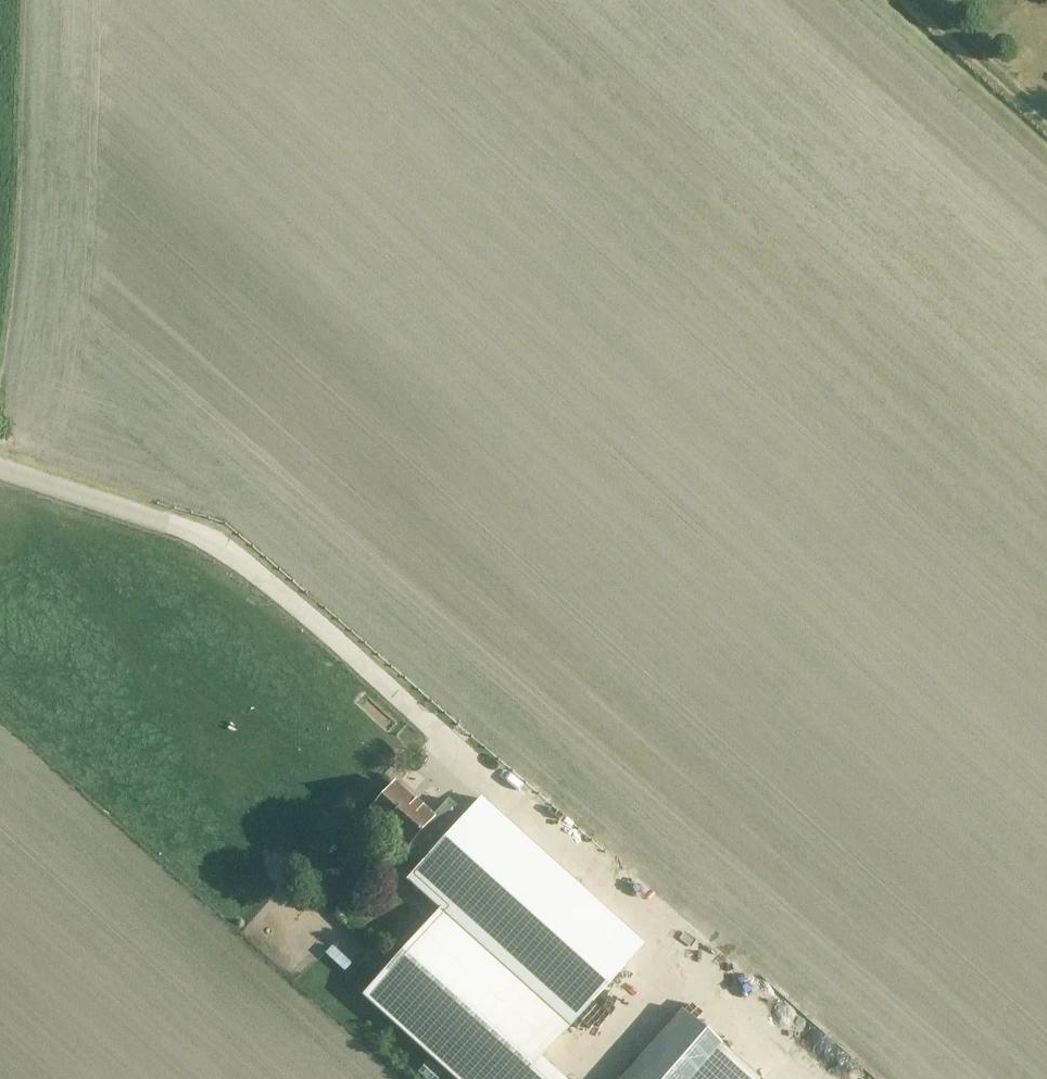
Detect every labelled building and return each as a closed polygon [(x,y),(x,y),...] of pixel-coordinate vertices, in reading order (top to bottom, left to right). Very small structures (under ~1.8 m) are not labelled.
[(626,964),(644,944),(481,797),(466,814),(448,798),(446,801),(433,816),(397,784),(367,818),(403,850),(406,848),(422,862),(406,880),(438,909),(388,965),(362,995),(455,1078),(562,1078),(541,1060),(572,1024),(626,964)] [(721,1044),(681,1009),(620,1078),(760,1078),(721,1044)]
